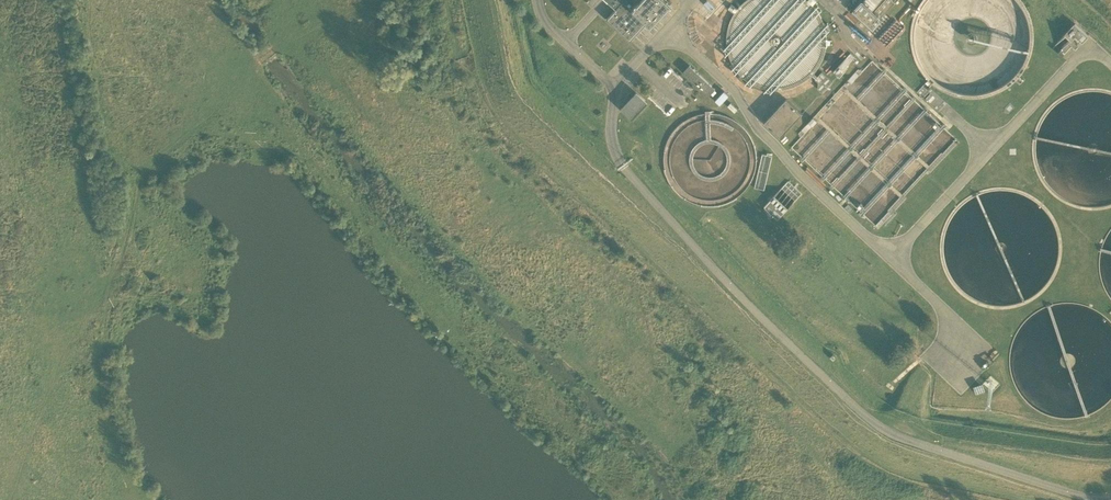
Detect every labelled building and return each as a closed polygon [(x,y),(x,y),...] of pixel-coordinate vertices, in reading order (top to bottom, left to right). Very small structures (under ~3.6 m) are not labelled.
[(616,8),(610,15),(607,18),(617,28),(630,40),(647,22),(651,27),(673,4),(668,0),(607,0),(616,8)] [(746,0),(742,3),(739,7),(736,11),(733,15),(731,19),(729,23),(728,28),(727,33),(727,37),(727,42),(727,47),(728,52),(730,56),(731,60),(734,65),(736,69),(739,72),(743,76),(746,79),(750,82),(754,84),(759,86),(763,88),(768,89),(772,89),(777,90),(782,89),(787,89),(791,87),(796,86),(800,84),(804,81),(808,79),(812,76),(815,72),(818,68),(821,64),(823,60),(824,56),(826,51),(827,46),(827,42),(827,37),(827,32),(826,27),(824,23),(823,18),(820,14),(818,10),(815,7),(811,3),(808,0),(746,0)] [(897,0),(861,0),(853,9),(873,28),(883,18),(882,17),(897,0)] [(1088,36),(1075,23),(1065,33),(1072,40),(1076,36),(1083,42),(1088,36)] [(833,71),(839,76),(844,72),(842,70),(844,68),(840,64),(833,71)] [(709,95),(715,88),(690,65),(684,72),(709,95)] [(823,92),(833,81),(822,71),(815,79),(818,81),(818,88),(823,92)] [(926,90),(932,83),(928,79),(918,91),(939,111),(947,102),(930,86),(926,91),(926,90)] [(632,119),(648,102),(637,91),(621,108),(632,119)] [(764,122),(780,137),(803,113),(787,98),(764,122)] [(764,188),(772,156),(763,154),(756,186),(764,188)]
